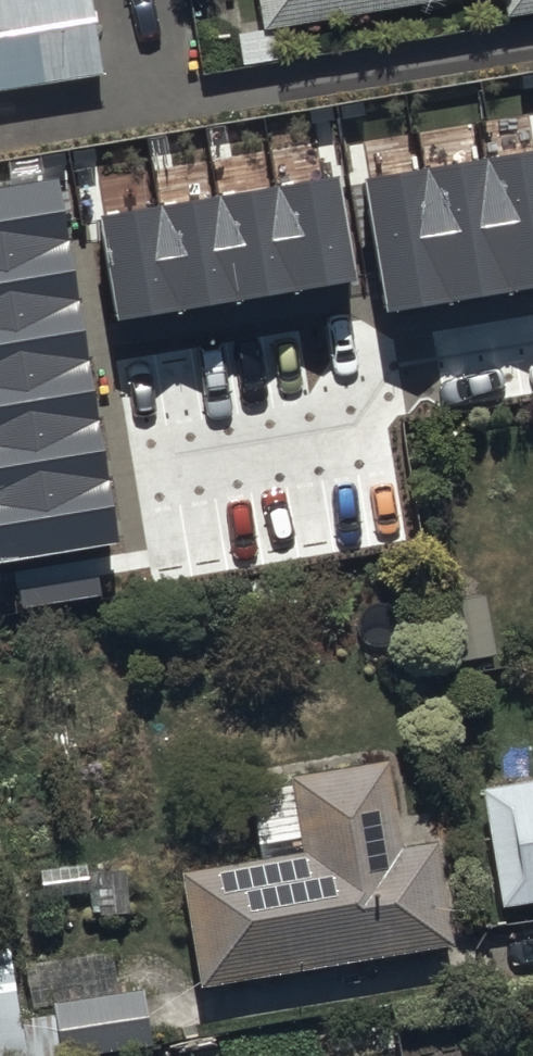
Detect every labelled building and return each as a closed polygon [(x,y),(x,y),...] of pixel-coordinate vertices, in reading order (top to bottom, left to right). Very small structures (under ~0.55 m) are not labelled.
[(100,73),(87,0),(0,0),(0,88),(100,73)] [(270,40),(502,1),(507,31),(532,26),(532,0),(257,0),(263,37),(237,42),(243,74),(277,68),(270,40)] [(367,180),(388,311),(532,287),(532,152),(367,180)] [(356,280),(338,176),(101,216),(118,320),(356,280)] [(0,187),(0,563),(122,543),(62,177),(0,187)] [(500,653),(483,584),(435,596),(452,665),(500,653)] [(303,842),(180,862),(200,981),(453,939),(436,836),(402,842),(387,751),(291,767),(293,775),(246,783),(255,837),(301,829),(303,842)] [(479,781),(496,904),(532,899),(532,774),(479,781)] [(153,1055),(146,996),(52,1008),(54,1024),(20,1028),(8,935),(0,936),(0,1055),(148,1055),(153,1055)]
